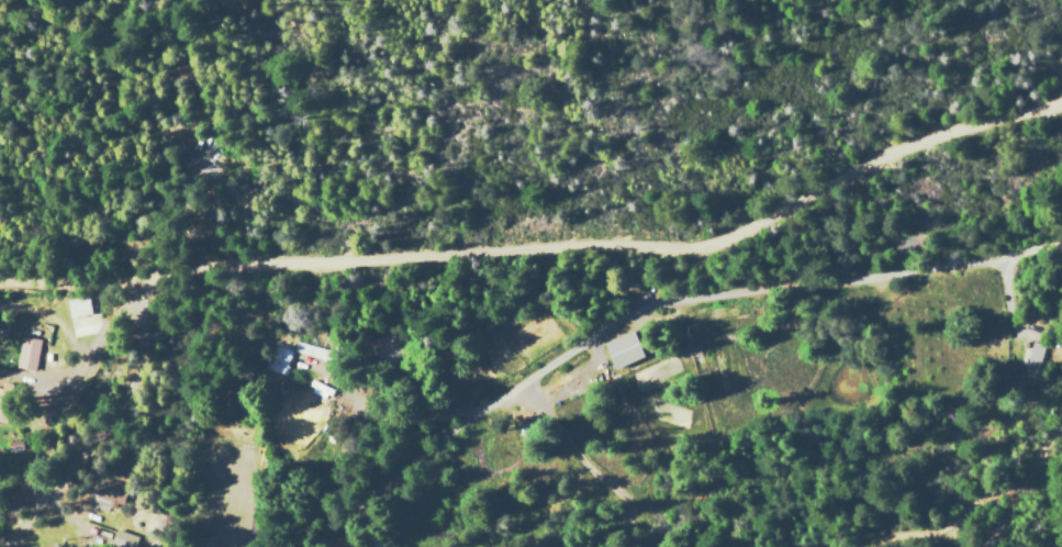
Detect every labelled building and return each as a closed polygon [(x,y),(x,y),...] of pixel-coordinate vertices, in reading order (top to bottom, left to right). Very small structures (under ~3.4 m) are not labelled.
[(69,318),(71,325),(83,323),(82,315),(90,313),(87,295),(56,301),(59,319),(69,318)] [(600,340),(608,368),(638,359),(630,331),(600,340)] [(39,340),(20,336),(14,367),(34,370),(39,340)] [(1043,346),(1028,342),(1021,365),(1035,369),(1043,346)] [(293,352),(319,357),(321,347),(295,343),(293,352)] [(284,375),(291,351),(273,345),(266,370),(284,375)] [(105,507),(123,508),(124,482),(93,480),(92,498),(106,498),(105,507)] [(113,546),(132,546),(136,536),(114,528),(108,545),(113,546)]
